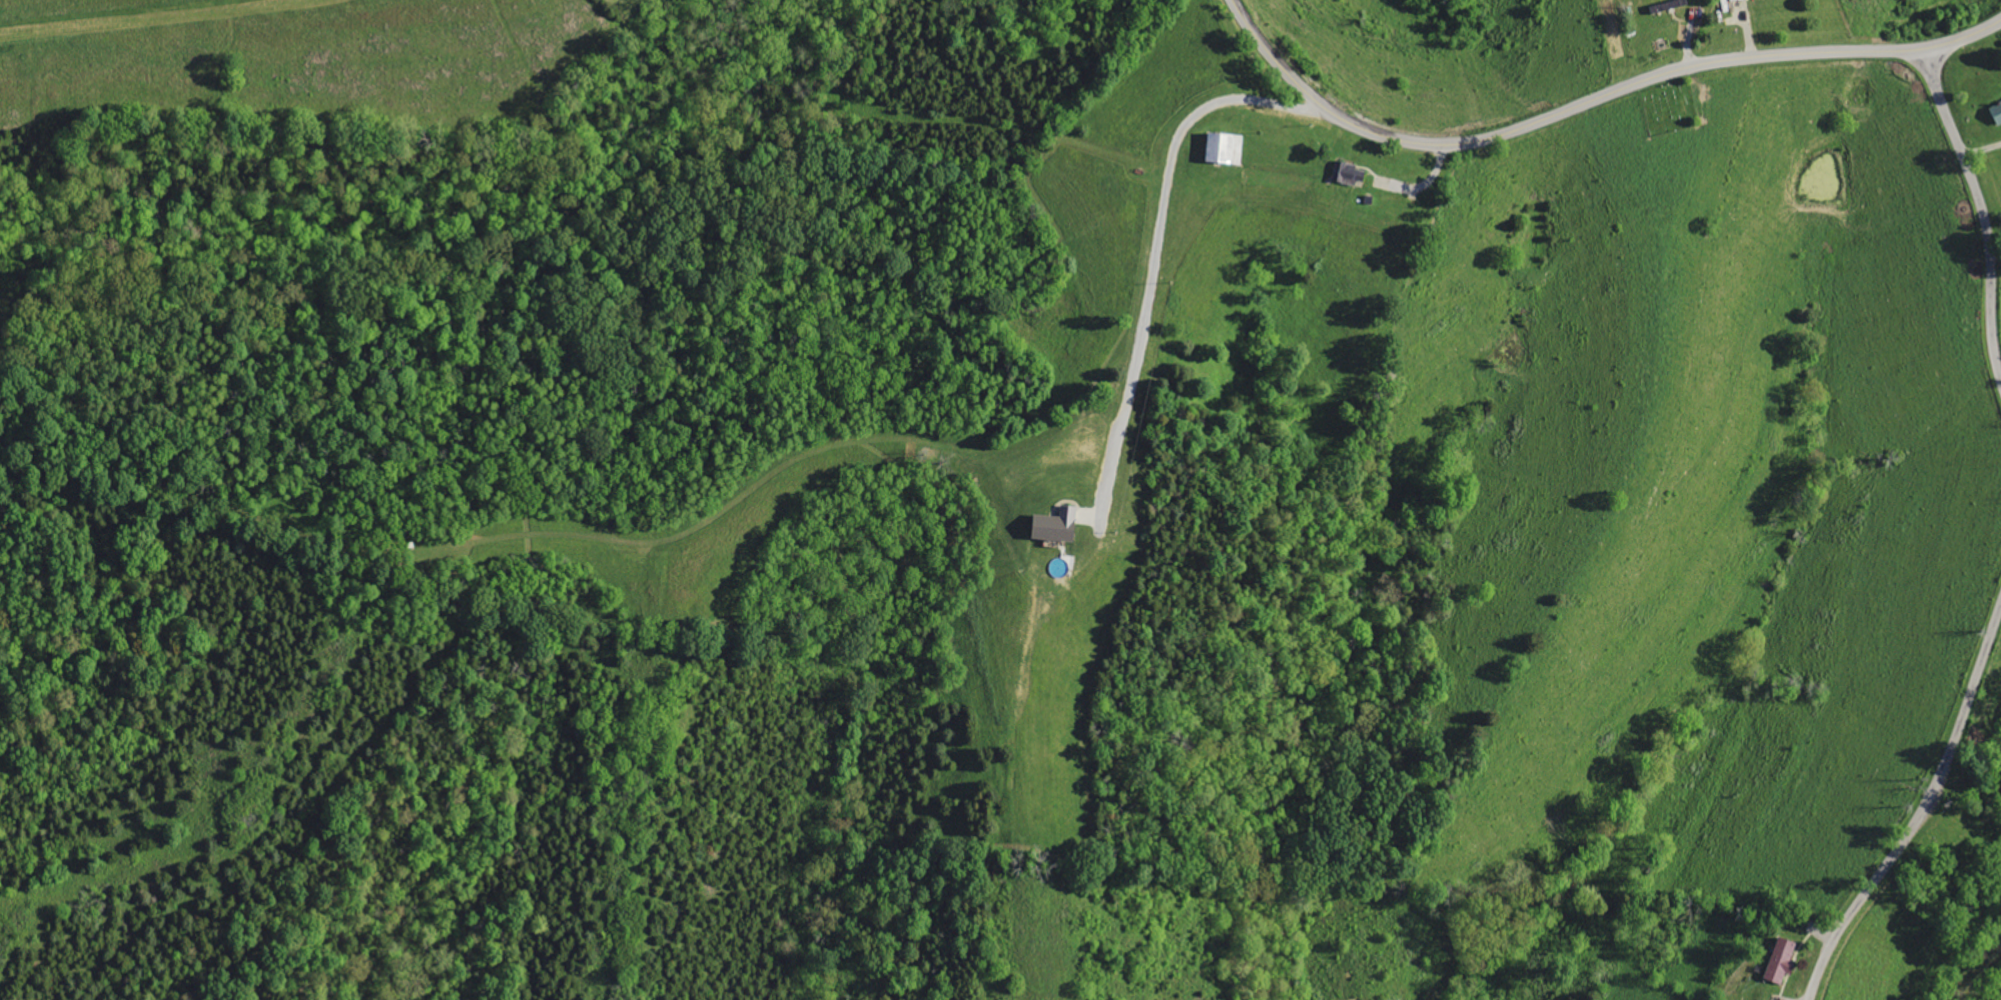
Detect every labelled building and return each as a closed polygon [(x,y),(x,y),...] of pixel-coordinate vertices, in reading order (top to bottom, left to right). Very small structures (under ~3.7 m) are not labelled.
[(1733,15),(1738,14),(1735,1),(1740,0),(1730,0),(1733,15)] [(1241,165),(1245,136),(1210,132),(1207,161),(1241,165)] [(1033,539),(1075,542),(1078,507),(1062,505),(1061,517),(1035,515),(1033,539)] [(1782,985),(1786,972),(1792,974),(1797,961),(1792,960),(1797,943),(1779,937),(1765,979),(1782,985)]
